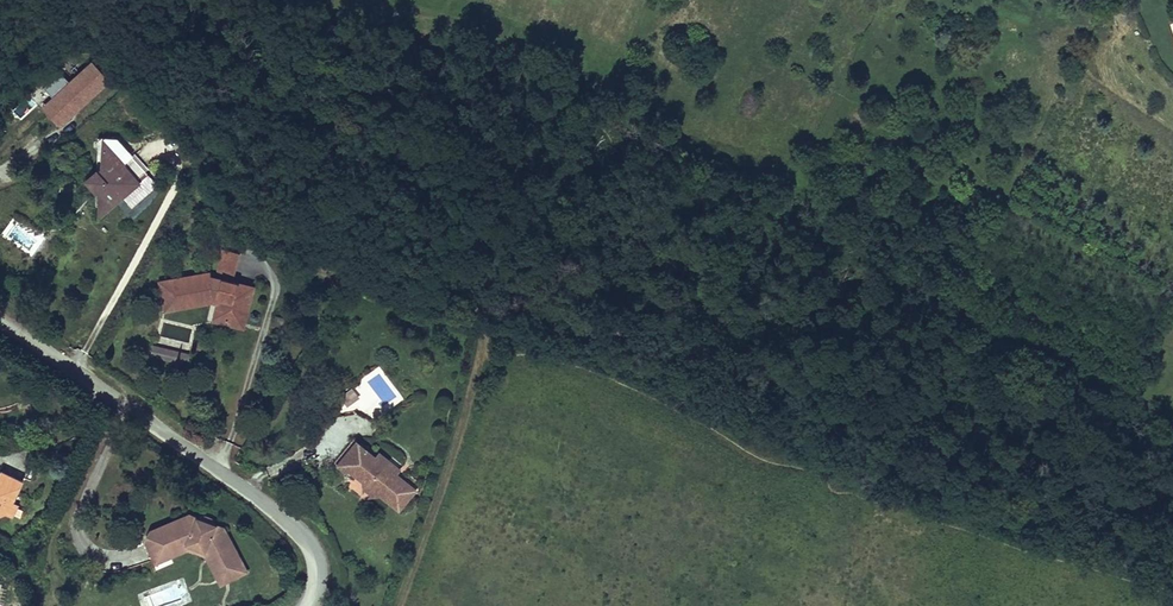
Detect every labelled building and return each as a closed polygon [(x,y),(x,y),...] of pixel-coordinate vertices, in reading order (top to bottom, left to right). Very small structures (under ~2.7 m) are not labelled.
[(42,84),(57,101),(46,111),(60,126),(112,78),(92,57),(69,78),(60,68),(42,84)] [(149,172),(119,136),(109,144),(113,149),(127,165),(127,172),(115,182),(124,193),(149,172)] [(107,182),(111,178),(105,169),(106,155),(113,149),(109,144),(105,138),(99,175),(92,180),(101,191),(102,192),(109,186),(107,182)] [(124,193),(115,182),(127,172),(127,165),(113,149),(106,155),(105,169),(111,178),(107,182),(109,186),(102,192),(101,191),(99,206),(103,211),(124,193)] [(134,205),(159,184),(149,172),(124,193),(134,205)] [(179,282),(161,285),(163,298),(171,296),(173,308),(185,306),(184,298),(193,295),(194,300),(214,295),(215,293),(223,295),(223,297),(226,298),(225,305),(220,304),(217,315),(242,321),(249,297),(253,298),(256,286),(213,276),(212,271),(178,278),(179,282)] [(184,298),(185,306),(215,301),(220,304),(225,305),(226,298),(223,297),(223,295),(215,293),(214,295),(194,300),(193,295),(184,298)] [(171,296),(163,298),(165,310),(173,308),(171,296)] [(242,321),(217,315),(215,321),(247,329),(255,298),(253,298),(249,297),(242,321)] [(168,349),(152,346),(150,355),(166,358),(168,349)] [(347,406),(360,397),(353,389),(341,398),(347,406)] [(353,471),(370,452),(358,442),(338,464),(350,475),(353,471)] [(370,452),(353,471),(364,481),(381,496),(400,513),(418,493),(399,476),(389,467),(394,461),(383,452),(377,458),(370,452)] [(404,470),(394,461),(389,467),(399,476),(404,470)] [(3,472),(0,478),(0,518),(9,514),(13,516),(19,504),(12,501),(22,481),(3,472)] [(372,500),(381,496),(364,481),(364,493),(372,500)] [(250,572),(229,529),(219,525),(202,518),(190,513),(185,515),(188,521),(161,535),(154,531),(151,543),(160,562),(171,556),(168,550),(192,538),(220,552),(230,572),(235,569),(239,578),(250,572)] [(209,514),(202,518),(219,525),(217,518),(209,514)] [(185,515),(154,531),(161,535),(188,521),(185,515)] [(168,550),(171,556),(194,545),(214,556),(228,583),(239,578),(235,569),(230,572),(220,552),(192,538),(168,550)]
